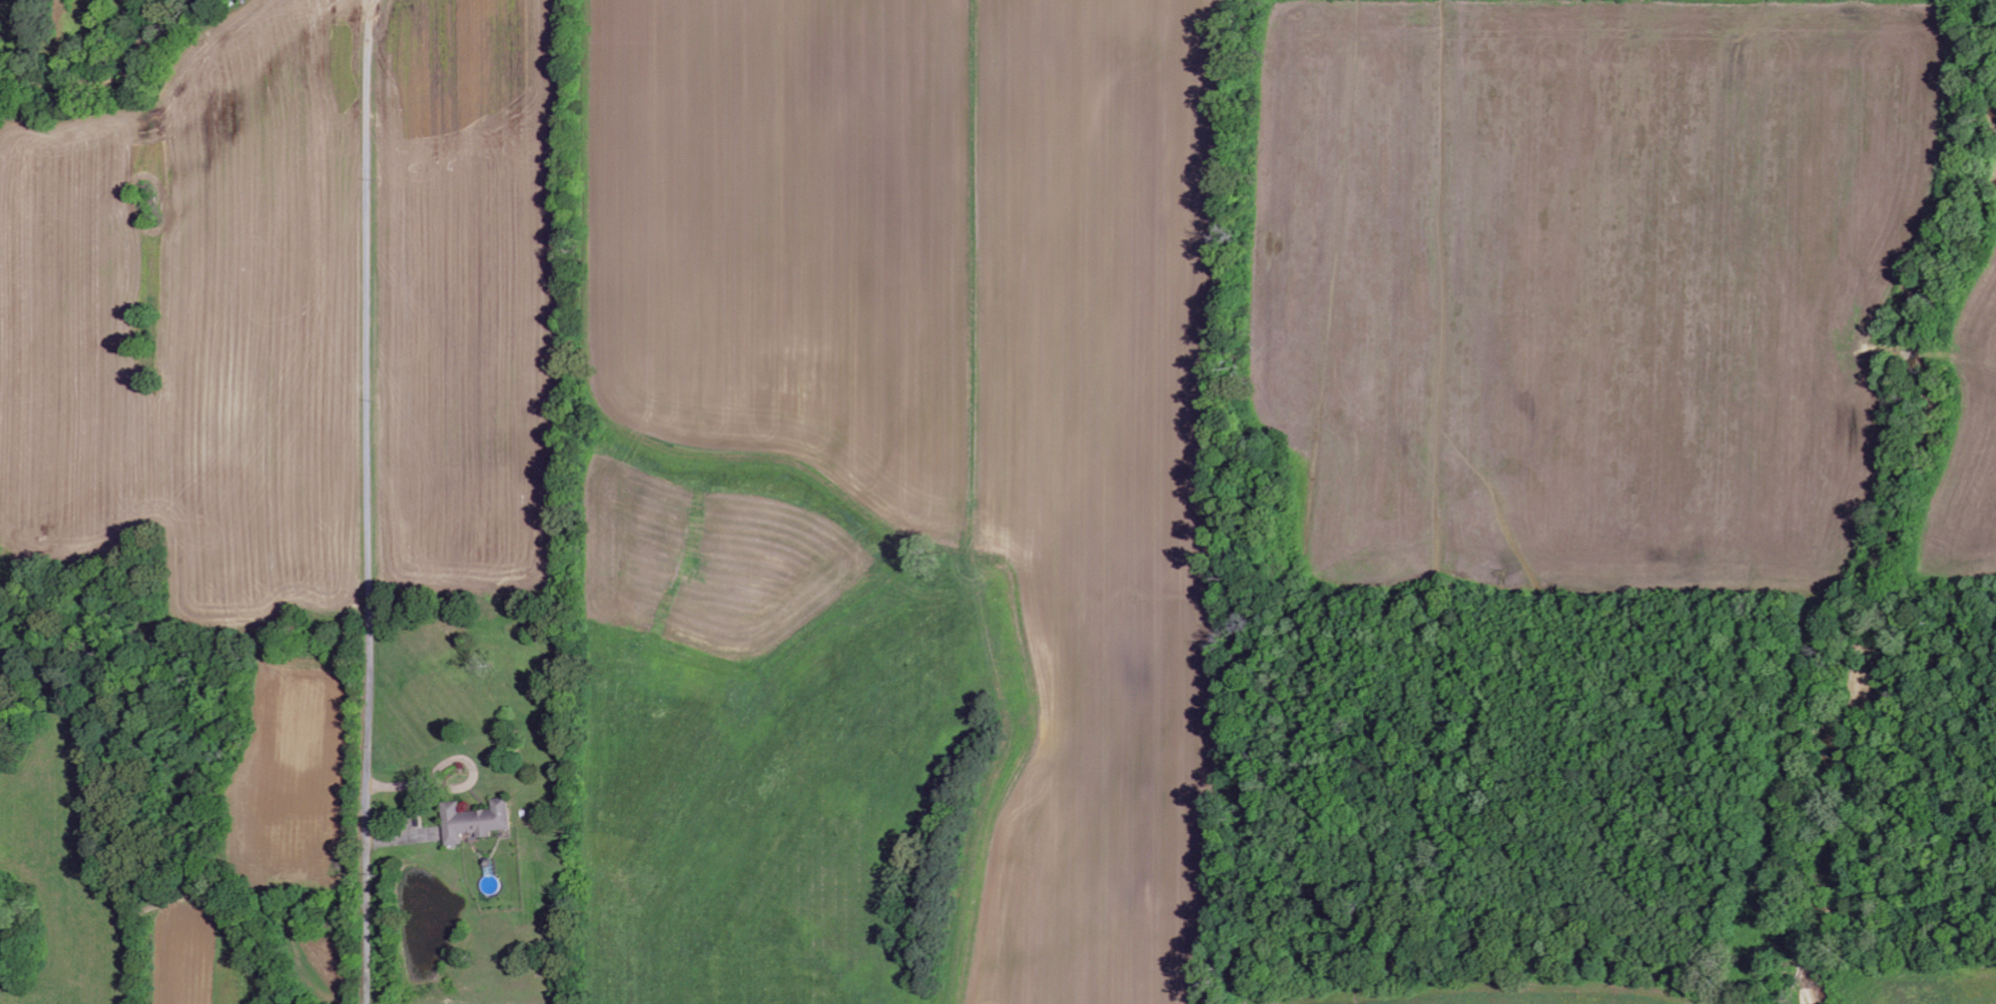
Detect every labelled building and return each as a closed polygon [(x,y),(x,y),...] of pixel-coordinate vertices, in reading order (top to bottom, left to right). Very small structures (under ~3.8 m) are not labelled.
[(517,829),(514,797),(498,798),(498,809),(466,812),(465,801),(449,803),(452,845),(470,844),(469,834),(482,833),(483,838),(498,836),(498,830),(517,829)]
